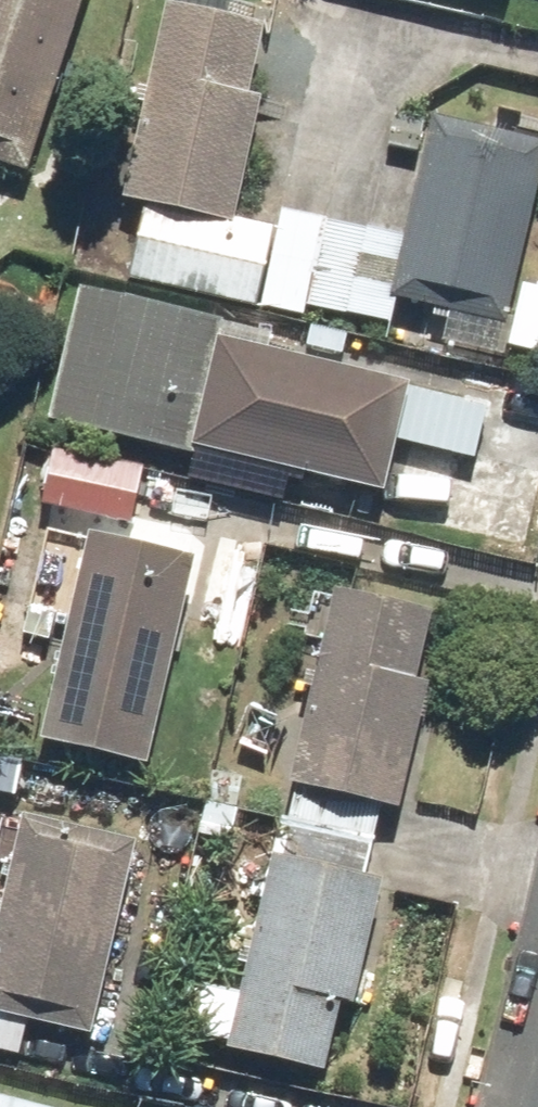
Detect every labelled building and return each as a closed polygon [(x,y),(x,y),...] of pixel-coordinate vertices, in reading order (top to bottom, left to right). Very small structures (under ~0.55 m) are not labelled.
[(31,177),(85,0),(0,0),(0,167),(31,177)] [(413,244),(283,217),(279,236),(237,227),(264,101),(251,98),(266,26),(216,16),(218,5),(194,0),(191,0),(188,13),(172,10),(131,205),(147,209),(131,284),(260,312),(263,297),(396,326),(401,302),(514,326),(537,212),(537,138),(440,117),(413,244)] [(223,321),(80,287),(49,417),(192,451),(194,443),(385,489),(397,439),(474,457),(485,409),(408,391),(217,345),(223,321)] [(146,466),(51,446),(39,501),(134,521),(146,466)] [(194,551),(88,531),(50,739),(156,759),(194,551)] [(418,672),(429,604),(333,588),(301,787),(409,804),(430,674),(418,672)] [(379,810),(300,792),(285,857),(274,855),(231,1048),(321,1068),(336,1001),(357,1006),(386,880),(364,875),(379,810)] [(23,814),(0,921),(0,1013),(94,1033),(136,838),(23,814)] [(69,1102),(0,1089),(0,1106),(68,1106),(69,1102)]
